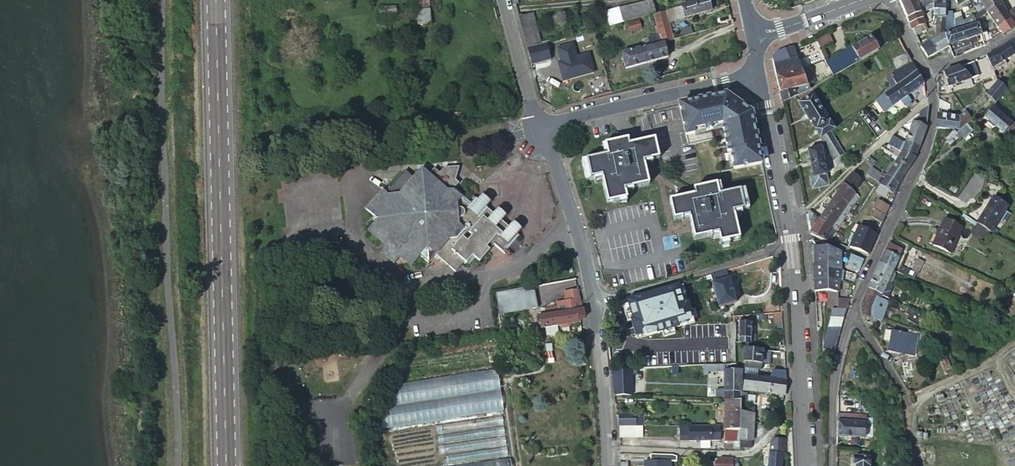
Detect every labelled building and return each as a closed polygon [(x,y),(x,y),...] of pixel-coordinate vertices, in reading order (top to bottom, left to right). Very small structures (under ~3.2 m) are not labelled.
[(430,23),(430,0),(418,0),(417,23),(430,23)] [(604,13),(607,24),(648,13),(651,12),(648,0),(627,6),(604,13)] [(684,3),(679,4),(682,15),(709,8),(707,0),(693,0),(684,3)] [(916,0),(901,0),(900,0),(911,28),(912,28),(918,26),(924,23),(925,24),(920,10),(916,0)] [(933,7),(931,0),(916,0),(920,10),(929,6),(930,9),(933,7)] [(935,20),(945,21),(947,0),(931,0),(933,7),(935,6),(934,4),(940,2),(935,20)] [(980,1),(987,11),(1000,1),(999,0),(980,0),(980,1)] [(1014,20),(1014,0),(1012,2),(1005,8),(1014,20)] [(1005,11),(1006,10),(1000,1),(987,11),(992,18),(1005,11)] [(679,4),(670,7),(672,18),(682,15),(679,4)] [(670,7),(662,9),(665,20),(672,18),(670,7)] [(662,9),(651,12),(648,13),(654,34),(657,43),(661,43),(660,41),(670,38),(665,20),(662,9)] [(1010,21),(1005,11),(992,18),(999,29),(1010,21)] [(524,47),(537,43),(529,12),(516,16),(524,47)] [(964,28),(978,22),(977,19),(975,14),(962,21),(964,28)] [(625,21),(627,29),(638,26),(636,19),(625,21)] [(935,20),(936,34),(944,34),(945,21),(935,20)] [(962,21),(953,21),(953,32),(964,28),(962,21)] [(999,29),(1001,32),(1002,34),(1014,27),(1010,21),(999,29)] [(927,28),(925,24),(924,23),(918,26),(920,31),(927,28)] [(967,39),(981,34),(982,34),(978,24),(963,30),(967,39)] [(678,28),(681,35),(689,32),(687,25),(678,28)] [(920,31),(918,26),(912,28),(915,34),(920,31)] [(948,46),(967,39),(963,30),(944,36),(948,46)] [(657,43),(654,34),(644,37),(647,46),(640,48),(639,43),(633,45),(634,50),(619,54),(623,68),(664,56),(661,43),(657,43)] [(815,40),(819,48),(833,43),(828,34),(815,40)] [(948,47),(948,46),(944,36),(944,34),(936,34),(937,37),(928,42),(936,53),(948,47)] [(826,62),(832,75),(859,60),(859,61),(878,50),(870,37),(826,62)] [(991,68),(1014,53),(1014,38),(995,51),(985,55),(991,68)] [(928,42),(920,47),(928,58),(936,53),(928,42)] [(776,75),(802,70),(793,47),(774,55),(773,56),(773,58),(774,65),(776,75)] [(901,84),(918,72),(912,60),(903,65),(904,67),(892,73),(893,75),(899,85),(901,84)] [(958,66),(943,73),(948,86),(963,80),(970,86),(975,80),(973,78),(975,78),(972,75),(971,77),(958,66)] [(808,84),(810,88),(816,84),(809,68),(802,70),(808,84)] [(802,70),(776,75),(780,92),(808,84),(802,70)] [(991,87),(997,80),(992,70),(983,80),(991,87)] [(909,96),(924,84),(918,72),(901,84),(909,96)] [(889,78),(895,87),(899,85),(893,75),(889,78)] [(995,100),(1011,83),(1007,78),(1002,84),(997,80),(991,87),(987,93),(995,100)] [(796,96),(810,88),(808,84),(780,92),(781,98),(782,102),(788,100),(795,96),(796,96)] [(901,84),(899,85),(895,87),(886,94),(876,102),(884,113),(896,105),(905,98),(909,96),(901,84)] [(738,91),(677,101),(683,135),(694,133),(694,128),(722,123),(730,169),(762,163),(752,105),(740,107),(738,91)] [(798,100),(820,138),(830,132),(838,127),(837,125),(833,127),(813,94),(803,100),(802,98),(798,100)] [(938,97),(938,107),(946,110),(949,103),(938,97)] [(914,106),(912,104),(909,106),(907,103),(908,103),(905,98),(896,105),(899,109),(902,107),(904,110),(901,112),(902,114),(913,107),(914,106)] [(913,122),(905,143),(919,148),(925,130),(927,124),(929,108),(928,105),(924,107),(924,109),(920,113),(917,123),(913,122)] [(992,106),(983,116),(1001,131),(1010,121),(992,106)] [(938,115),(937,128),(959,130),(972,120),(971,118),(967,110),(958,116),(938,115)] [(1001,131),(1007,136),(1014,126),(1014,125),(1010,121),(1001,131)] [(883,135),(885,133),(888,131),(884,126),(879,130),(883,135)] [(1007,136),(1014,143),(1014,126),(1007,136)] [(954,131),(946,141),(952,146),(961,135),(954,131)] [(820,138),(833,159),(843,153),(830,132),(820,138)] [(897,160),(908,168),(915,158),(919,148),(905,143),(891,139),(890,142),(904,148),(902,153),(902,154),(897,160)] [(888,148),(902,153),(904,148),(890,142),(888,148)] [(644,164),(640,146),(630,149),(629,146),(627,143),(606,148),(608,159),(583,165),(587,183),(602,180),(609,207),(627,202),(625,193),(649,187),(644,164)] [(659,161),(655,143),(653,143),(640,146),(644,164),(659,161)] [(813,189),(828,186),(820,149),(807,152),(812,176),(810,177),(809,179),(811,187),(813,189)] [(864,163),(865,163),(875,169),(878,164),(869,158),(864,163)] [(891,194),(901,178),(908,168),(897,160),(880,186),(890,193),(891,194)] [(486,239),(492,244),(503,252),(517,235),(515,233),(505,224),(499,220),(489,211),(484,207),(473,198),(472,197),(468,201),(451,188),(455,183),(451,179),(455,166),(440,167),(436,172),(430,168),(425,174),(418,169),(397,193),(393,194),(390,197),(383,192),(380,196),(377,194),(365,209),(374,216),(372,218),(374,220),(367,229),(382,241),(384,238),(388,241),(386,244),(381,251),(394,262),(400,255),(410,264),(418,255),(426,262),(433,254),(453,270),(462,260),(467,264),(473,257),(478,261),(487,249),(481,244),(486,239)] [(694,193),(662,172),(662,175),(690,194),(694,193)] [(864,183),(852,173),(843,184),(856,194),(859,189),(864,183)] [(856,194),(843,184),(832,201),(845,210),(856,194)] [(884,201),(890,193),(880,186),(875,194),(884,201)] [(745,192),(720,198),(717,188),(694,193),(695,198),(685,201),(690,219),(695,242),(720,236),(722,246),(740,241),(733,214),(749,210),(745,192)] [(860,197),(856,194),(845,210),(849,213),(860,197)] [(1007,204),(993,197),(978,224),(991,231),(1007,204)] [(473,198),(484,207),(493,208),(483,199),(473,198)] [(690,219),(685,201),(679,202),(683,221),(690,219)] [(845,210),(832,201),(826,210),(839,219),(845,210)] [(876,210),(888,216),(893,207),(880,201),(876,210)] [(683,221),(679,202),(670,205),(674,224),(683,221)] [(839,219),(826,210),(819,220),(832,229),(839,219)] [(843,222),(849,213),(845,210),(839,219),(843,222)] [(489,211),(499,220),(509,222),(498,212),(489,211)] [(874,212),(871,218),(883,224),(886,217),(874,212)] [(832,229),(819,220),(811,214),(810,213),(807,216),(811,234),(824,240),(832,229)] [(836,231),(843,222),(839,219),(832,229),(836,231)] [(935,245),(952,252),(963,226),(946,219),(935,245)] [(505,224),(515,233),(524,235),(513,226),(505,224)] [(848,246),(868,254),(877,233),(857,224),(848,246)] [(832,229),(824,240),(829,242),(836,231),(832,229)] [(481,244),(487,249),(492,244),(486,239),(481,244)] [(903,251),(905,246),(891,239),(889,244),(903,251)] [(827,247),(813,242),(815,254),(815,260),(815,267),(828,267),(827,247)] [(894,270),(903,251),(889,244),(880,264),(894,270)] [(840,267),(839,252),(827,247),(828,267),(840,267)] [(847,267),(860,272),(864,261),(852,257),(847,267)] [(888,284),(891,276),(894,270),(880,264),(874,277),(888,284)] [(902,265),(900,271),(915,278),(918,272),(902,265)] [(840,273),(840,267),(828,267),(815,267),(816,291),(828,290),(837,292),(840,273)] [(724,284),(720,274),(711,277),(714,286),(724,284)] [(874,277),(869,289),(881,294),(882,295),(888,284),(874,277)] [(582,307),(578,282),(575,283),(569,284),(573,313),(563,314),(549,317),(546,317),(545,312),(540,313),(541,318),(538,319),(540,331),(579,325),(583,317),(582,307)] [(730,282),(724,284),(714,286),(720,308),(736,303),(730,282)] [(573,313),(569,284),(559,285),(560,292),(562,306),(563,314),(573,313)] [(559,285),(532,289),(533,295),(534,296),(560,292),(559,285)] [(860,306),(863,316),(874,318),(875,307),(881,294),(869,289),(860,306)] [(535,311),(533,295),(523,296),(522,290),(494,295),(497,316),(535,311)] [(837,292),(828,290),(827,308),(831,308),(831,317),(833,317),(837,292)] [(549,317),(563,314),(562,306),(548,309),(549,317)] [(886,311),(875,307),(874,318),(885,321),(886,311)] [(540,313),(545,312),(546,317),(549,317),(548,309),(540,310),(540,313)] [(782,314),(756,318),(757,322),(777,318),(777,329),(783,329),(783,325),(782,314)] [(835,352),(842,326),(844,317),(837,317),(833,317),(831,317),(829,326),(822,352),(835,352)] [(739,336),(739,339),(752,340),(752,319),(743,319),(742,336),(739,336)] [(727,362),(727,364),(739,364),(739,339),(739,336),(739,323),(728,323),(728,324),(727,362)] [(891,340),(893,331),(885,330),(884,339),(891,340)] [(893,331),(891,340),(890,350),(914,354),(917,336),(893,331)] [(744,352),(743,367),(762,367),(763,353),(744,352)] [(704,382),(705,370),(673,370),(673,382),(704,382)] [(498,371),(395,382),(397,404),(389,405),(390,412),(383,413),(385,426),(502,413),(498,371)] [(632,394),(632,372),(612,373),(613,395),(632,394)] [(725,394),(725,397),(741,397),(741,376),(725,375),(725,394)] [(770,384),(784,386),(786,377),(771,375),(770,384)] [(786,386),(784,386),(770,384),(743,380),(742,393),(784,399),(785,390),(786,386)] [(863,406),(863,395),(841,395),(841,405),(852,405),(863,406)] [(742,397),(741,397),(725,397),(725,402),(725,406),(742,406),(742,397)] [(742,406),(725,406),(725,415),(742,415),(742,406)] [(836,414),(836,436),(849,436),(850,414),(847,414),(836,414)] [(852,414),(851,436),(868,436),(869,422),(866,422),(866,415),(852,414)] [(742,418),(742,415),(725,415),(725,433),(742,434),(742,418)] [(636,417),(622,416),(621,428),(636,429),(636,425),(643,425),(643,420),(636,420),(636,417)] [(742,418),(742,434),(742,443),(753,443),(753,418),(742,418)] [(621,428),(621,439),(636,440),(636,429),(621,428)] [(689,431),(689,442),(712,443),(712,439),(717,439),(718,433),(718,432),(689,431)] [(719,445),(720,434),(718,433),(717,439),(712,439),(712,443),(689,442),(689,445),(719,445)] [(737,444),(742,444),(742,443),(742,434),(725,433),(725,444),(737,444)] [(769,465),(780,465),(781,453),(784,453),(784,445),(771,444),(769,465)] [(874,464),(871,463),(871,454),(855,454),(855,463),(857,463),(857,465),(873,465),(874,464)] [(670,465),(670,458),(651,458),(651,465),(670,465)]
